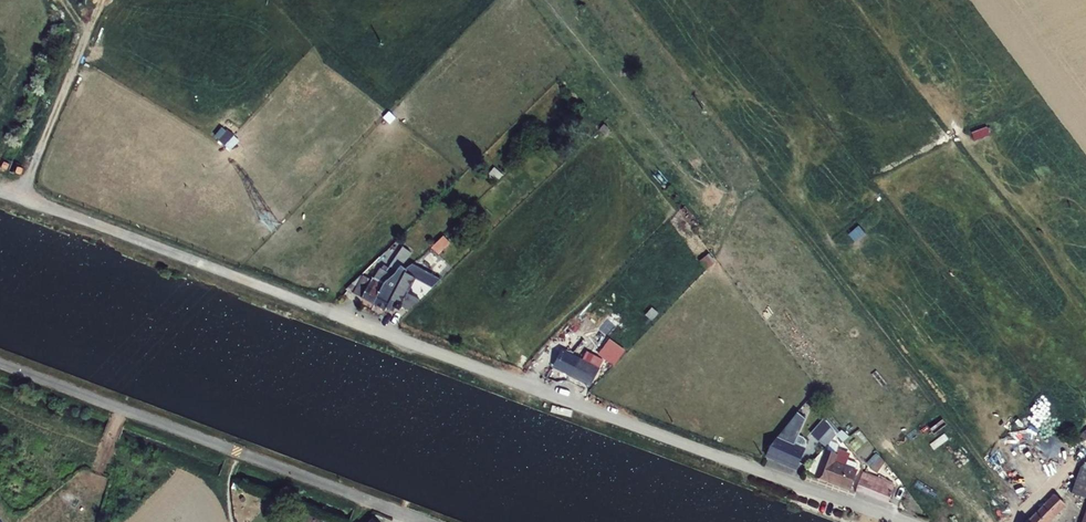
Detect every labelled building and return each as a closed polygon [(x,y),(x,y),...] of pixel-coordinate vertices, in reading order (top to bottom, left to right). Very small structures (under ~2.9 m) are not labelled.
[(218,141),(232,150),(240,139),(226,129),(218,141)] [(451,242),(444,235),(432,246),(439,253),(451,242)] [(353,293),(374,303),(385,283),(394,274),(398,269),(401,265),(403,263),(411,253),(403,248),(388,267),(384,265),(381,270),(379,268),(374,278),(372,277),(371,280),(362,276),(353,293)] [(700,260),(707,269),(714,264),(707,255),(700,260)] [(405,267),(401,265),(398,269),(394,274),(385,283),(374,303),(385,309),(386,307),(393,310),(395,306),(399,309),(401,305),(409,310),(420,299),(407,293),(415,277),(403,272),(405,267)] [(616,358),(595,341),(594,341),(590,346),(611,363),(616,358)] [(591,354),(588,352),(583,360),(577,358),(574,363),(566,359),(560,372),(589,386),(603,359),(594,355),(595,354),(592,352),(591,354)] [(797,430),(792,428),(790,430),(785,429),(771,444),(767,454),(795,466),(804,447),(803,447),(805,441),(805,439),(803,436),(797,434),(797,430)] [(835,436),(830,430),(820,440),(826,447),(835,436)] [(835,453),(824,448),(803,472),(849,488),(856,470),(845,465),(849,454),(837,449),(835,453)] [(884,462),(881,457),(871,469),(877,472),(884,462)] [(1080,468),(1071,492),(1085,498),(1085,471),(1080,468)] [(879,480),(862,473),(855,490),(888,503),(895,485),(880,478),(879,480)] [(1064,504),(1054,494),(1043,506),(1053,516),(1064,504)] [(1053,516),(1043,506),(1026,521),(1046,521),(1053,516)]
